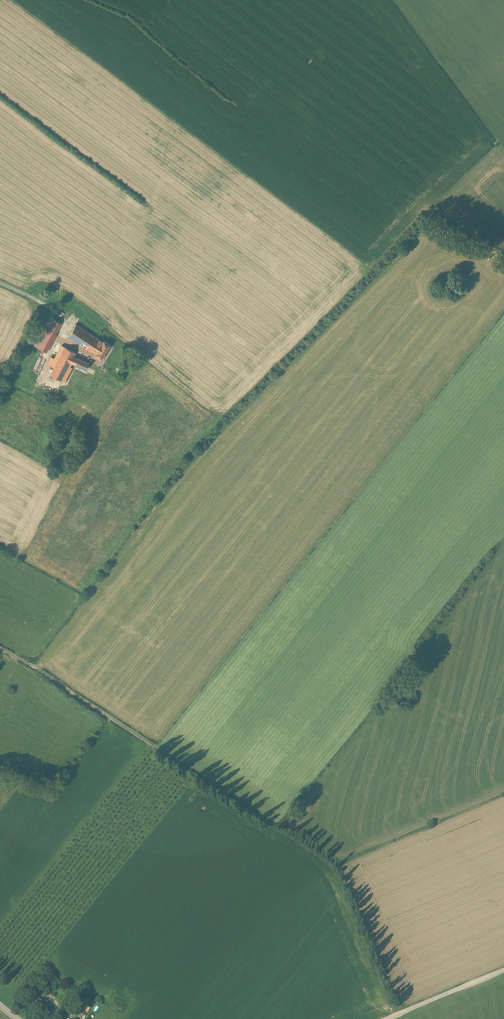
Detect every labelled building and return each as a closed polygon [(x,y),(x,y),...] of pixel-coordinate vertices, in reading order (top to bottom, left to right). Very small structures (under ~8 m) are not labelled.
[(64,320),(56,316),(50,327),(46,325),(37,345),(49,351),(64,320)] [(114,343),(78,320),(68,336),(104,359),(114,343)] [(78,350),(63,342),(59,349),(56,348),(49,362),(55,365),(52,372),(64,378),(73,361),(88,369),(92,360),(77,352),(78,350)] [(49,1008),(38,1001),(34,1008),(44,1015),(49,1008)]
